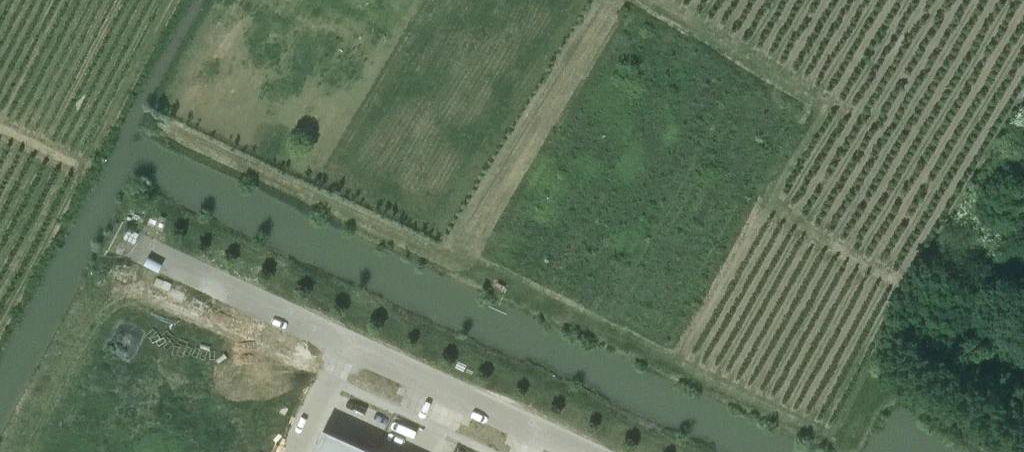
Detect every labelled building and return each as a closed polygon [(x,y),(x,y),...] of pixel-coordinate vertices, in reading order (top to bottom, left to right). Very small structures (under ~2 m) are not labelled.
[(323,432),(313,451),(367,451),(323,432)]
